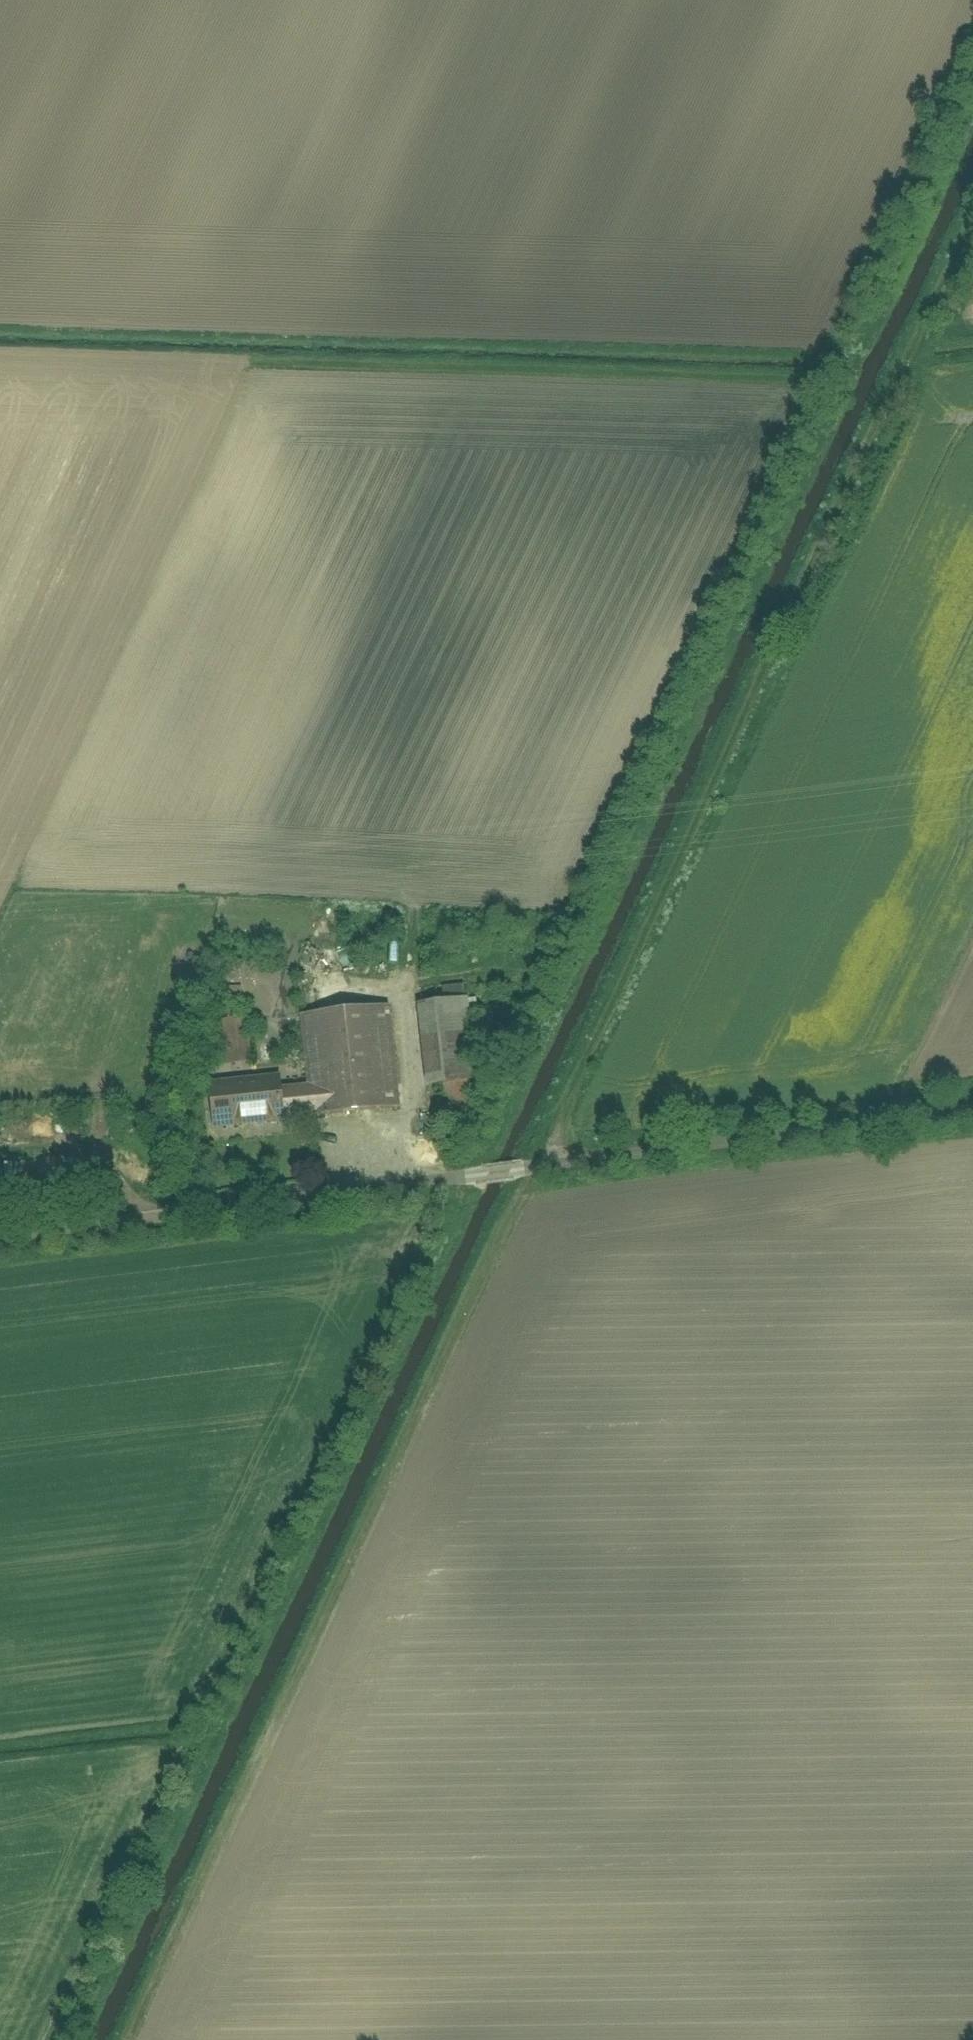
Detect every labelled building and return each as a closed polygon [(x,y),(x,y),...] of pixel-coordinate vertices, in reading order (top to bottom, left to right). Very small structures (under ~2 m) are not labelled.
[(445,987),(447,1001),(470,999),(468,984),(445,987)] [(447,1001),(420,1004),(429,1087),(479,1081),(470,999),(447,1001)] [(390,1006),(305,1016),(313,1088),(316,1112),(402,1102),(390,1006)] [(283,1075),(212,1083),(217,1128),(289,1120),(288,1115),(285,1091),(283,1075)] [(316,1112),(313,1088),(285,1091),(288,1115),(316,1112)]
